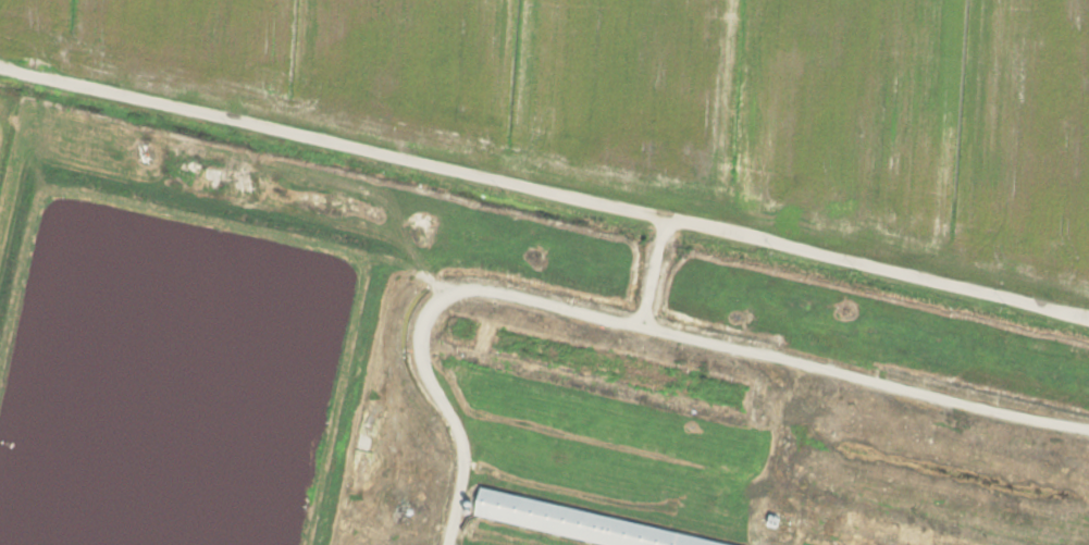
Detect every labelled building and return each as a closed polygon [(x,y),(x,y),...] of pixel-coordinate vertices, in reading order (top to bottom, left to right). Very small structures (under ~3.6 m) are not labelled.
[(604,544),(750,544),(485,490),(479,519),(604,544)]
